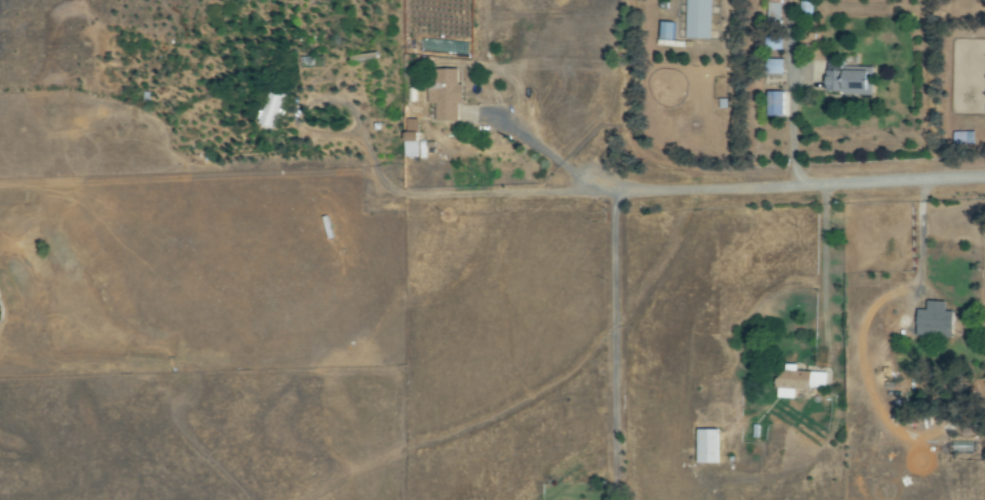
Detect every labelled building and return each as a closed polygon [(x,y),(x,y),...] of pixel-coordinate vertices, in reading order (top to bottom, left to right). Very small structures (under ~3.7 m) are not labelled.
[(711,39),(712,0),(687,0),(686,39),(711,39)] [(781,22),(781,0),(770,0),(769,22),(781,22)] [(675,41),(676,23),(662,23),(662,41),(675,41)] [(364,58),(364,56),(377,55),(376,42),(349,43),(350,59),(364,58)] [(301,68),(323,68),(323,57),(301,57),(301,68)] [(828,60),(827,93),(872,95),(874,69),(846,67),(846,61),(828,60)] [(771,75),(782,74),(781,61),(770,62),(771,75)] [(436,122),(460,122),(460,104),(465,104),(465,85),(460,85),(460,70),(436,70),(436,87),(429,87),(429,104),(436,104),(436,122)] [(286,95),(271,90),(260,125),(275,130),(286,95)] [(784,92),(768,93),(769,117),(785,116),(784,92)] [(419,133),(419,120),(407,120),(406,132),(419,133)] [(420,157),(420,134),(406,133),(405,157),(420,157)] [(917,336),(954,337),(954,313),(918,312),(917,336)] [(799,372),(799,368),(779,368),(778,399),(796,399),(796,389),(828,390),(828,373),(799,372)] [(698,464),(719,464),(720,430),(699,430),(698,464)]
